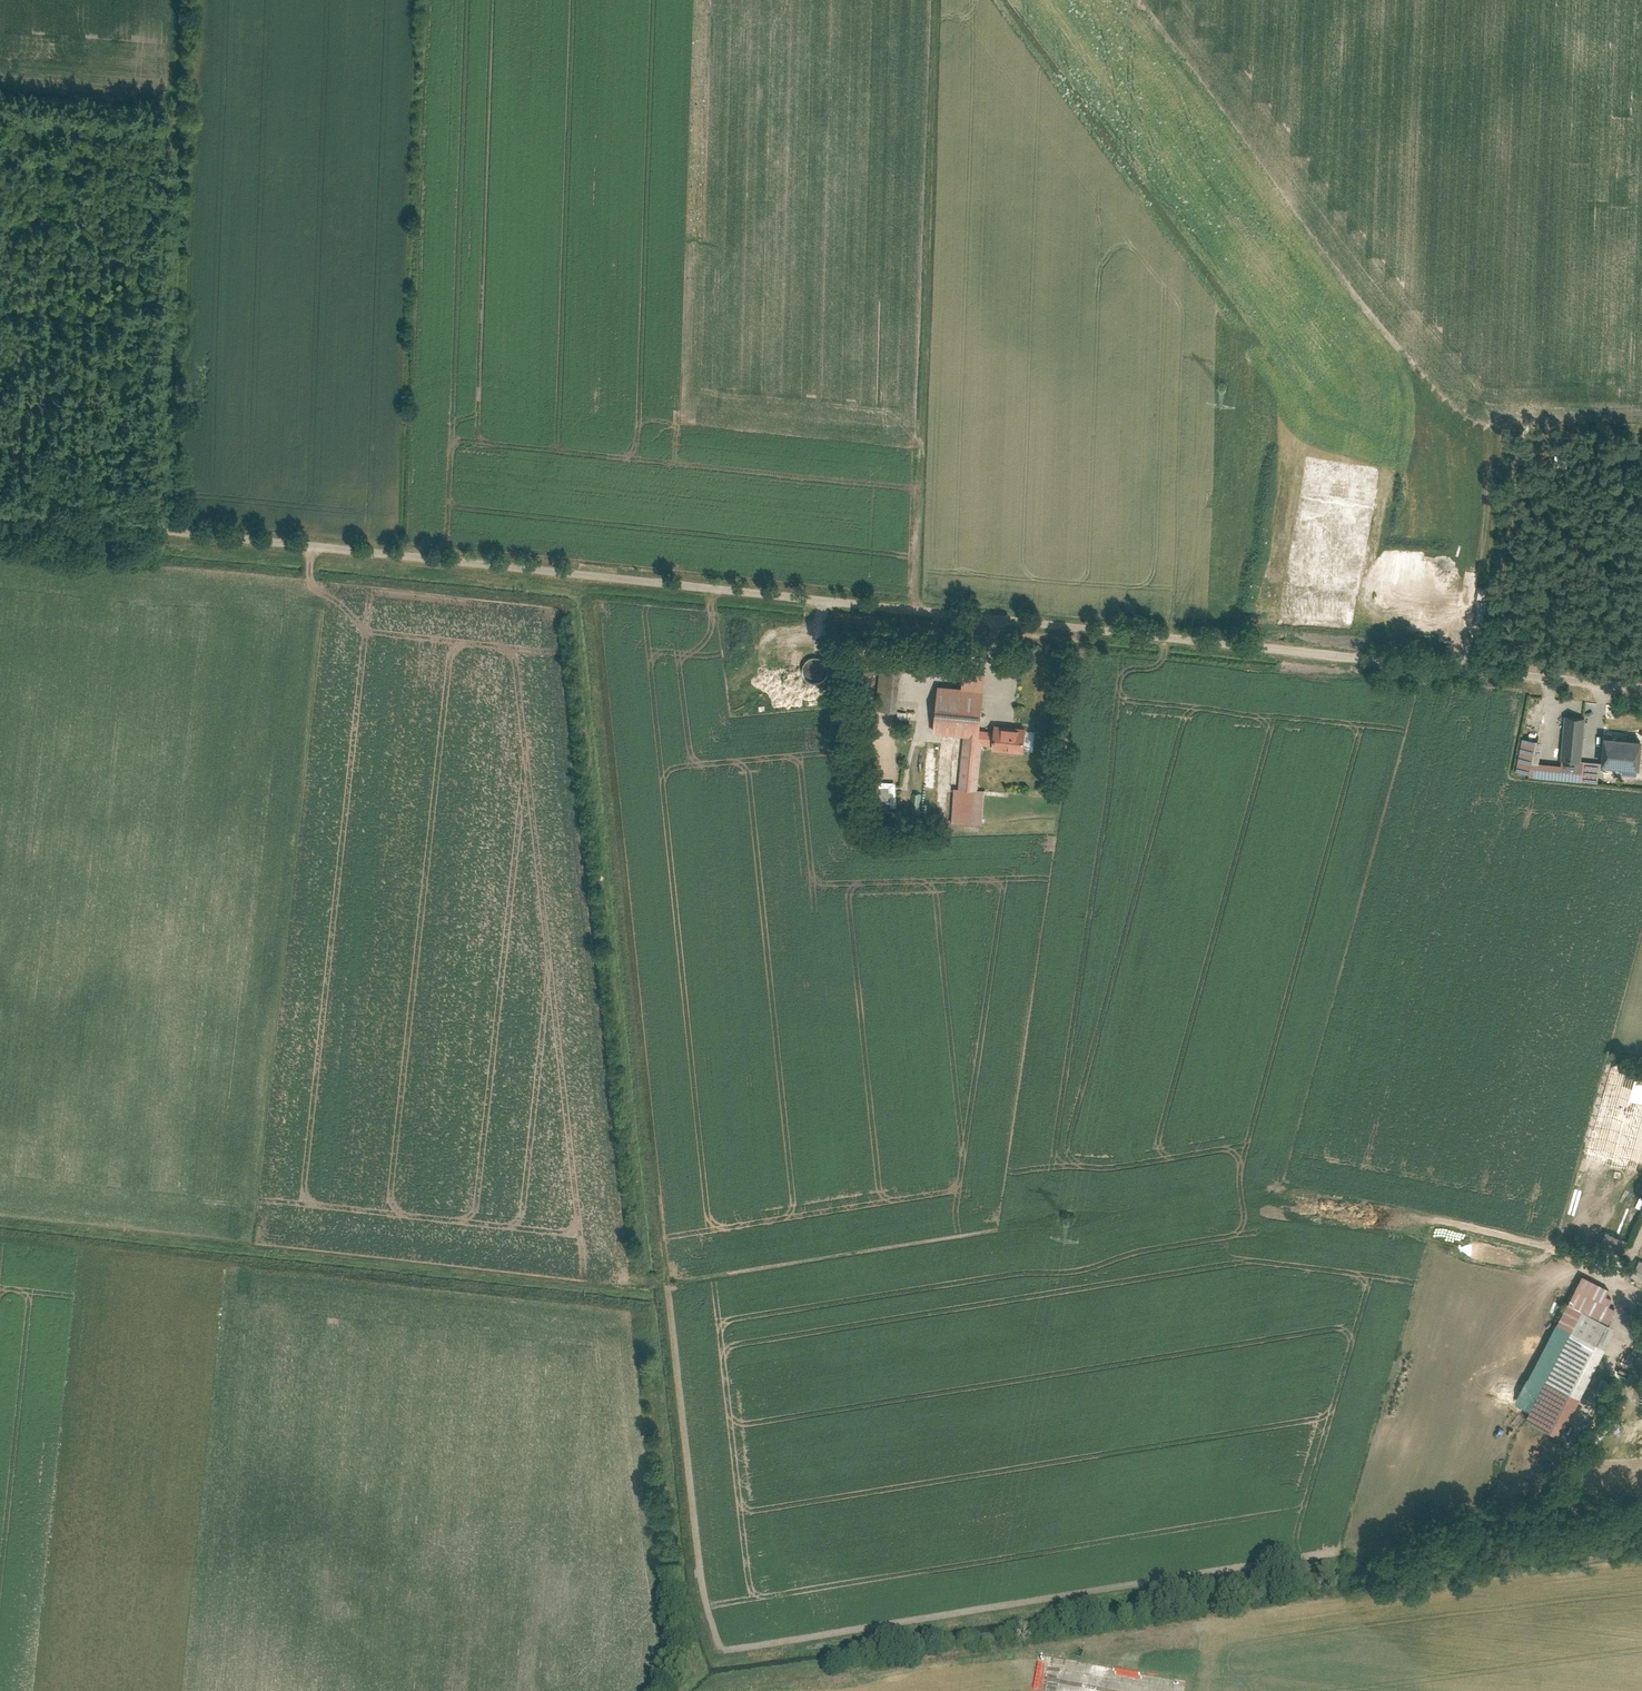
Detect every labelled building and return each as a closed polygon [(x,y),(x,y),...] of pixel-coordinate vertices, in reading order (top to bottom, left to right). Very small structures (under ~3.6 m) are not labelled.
[(462,638),(460,660),(470,661),(472,640),(462,638)] [(804,666),(804,670),(805,675),(808,678),(811,680),(815,682),(820,681),(824,680),(827,677),(829,674),(830,669),(829,665),(828,661),(825,658),(821,656),(816,656),(812,657),(808,659),(806,662),(804,666)] [(903,663),(881,661),(877,708),(898,710),(903,663)] [(981,732),(987,672),(964,671),(963,686),(939,684),(935,735),(968,739),(962,788),(957,788),(953,820),(985,824),(989,788),(981,787),(986,743),(992,743),(991,751),(1025,755),(1027,730),(995,726),(995,733),(981,732)] [(1545,739),(1524,735),(1518,769),(1531,771),(1531,774),(1600,781),(1601,761),(1583,759),(1586,716),(1567,714),(1563,762),(1541,760),(1545,739)] [(1606,733),(1603,764),(1641,767),(1641,755),(1641,737),(1606,733)] [(865,781),(865,812),(893,812),(893,781),(865,781)] [(1597,1213),(1601,1201),(1596,1199),(1592,1212),(1597,1213)] [(1610,1218),(1617,1219),(1618,1206),(1611,1205),(1610,1218)] [(1575,1329),(1528,1420),(1564,1439),(1621,1330),(1610,1325),(1619,1309),(1610,1305),(1613,1299),(1608,1296),(1610,1291),(1584,1277),(1561,1322),(1575,1329)]
